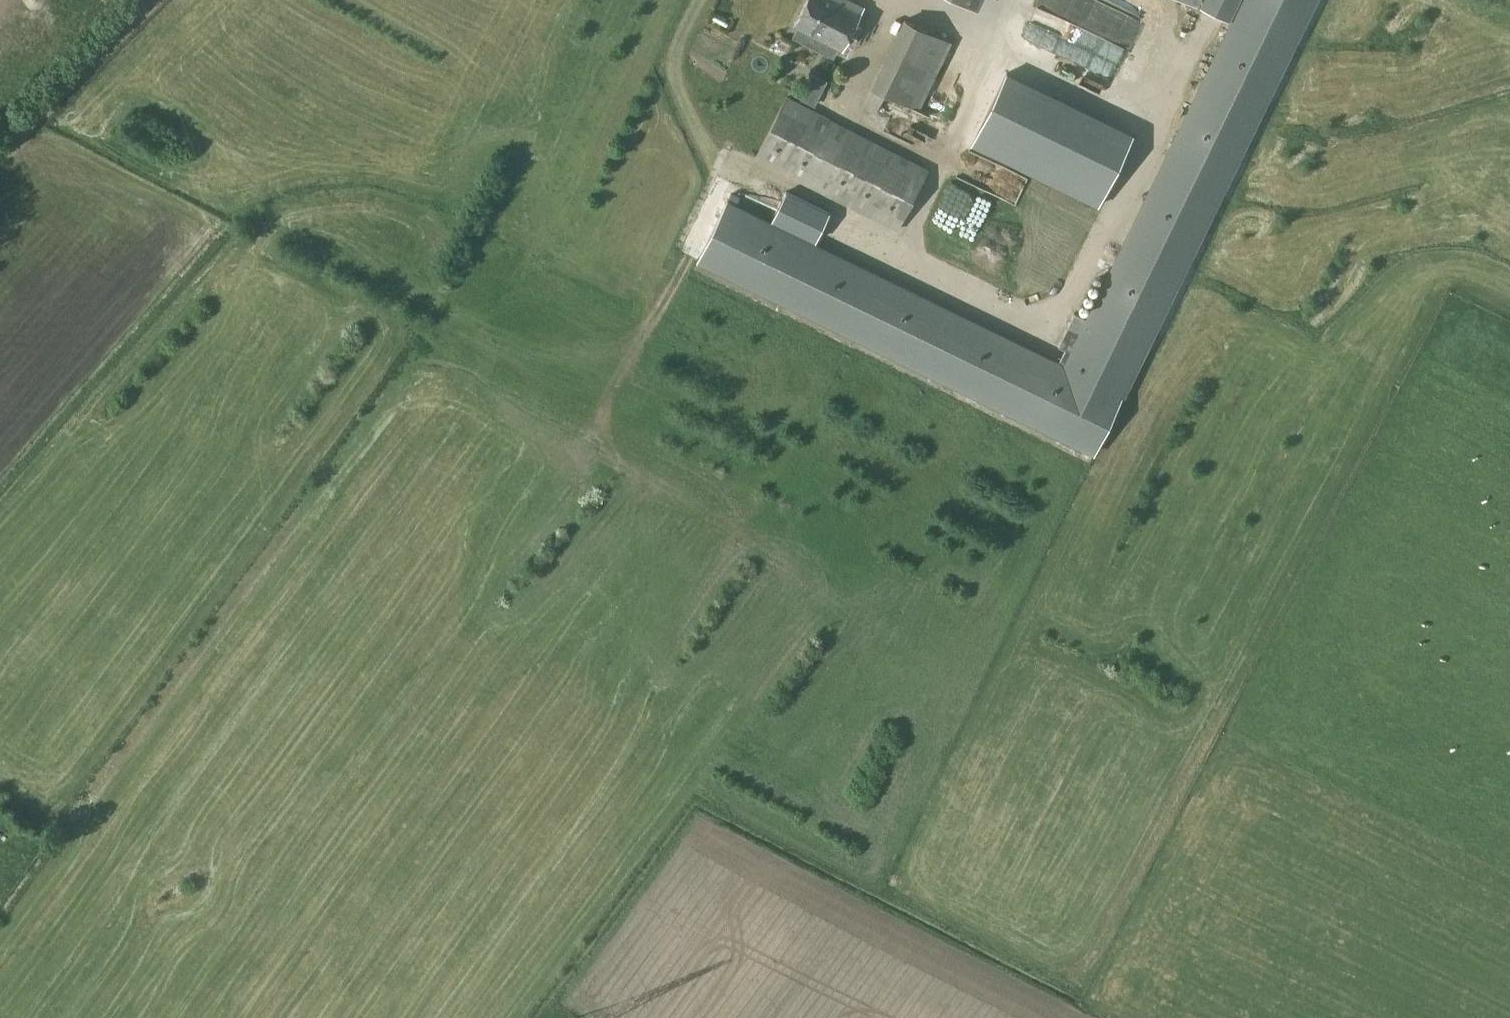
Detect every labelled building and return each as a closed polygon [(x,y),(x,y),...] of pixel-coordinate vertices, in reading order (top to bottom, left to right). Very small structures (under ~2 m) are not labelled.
[(863,6),(851,0),(807,0),(794,26),(797,27),(792,37),(833,58),(838,48),(841,50),(863,6)] [(1077,100),(1107,60),(1109,55),(1122,38),(1108,28),(1063,10),(1049,0),(1016,0),(911,267),(926,278),(936,287),(984,305),(988,296),(1013,262),(1077,100)] [(1315,0),(1246,0),(1089,320),(1074,313),(1058,346),(1065,349),(1057,366),(1120,397),(1315,0)] [(1212,0),(1191,0),(1208,8),(1212,0)] [(919,109),(952,42),(903,18),(870,87),(871,88),(863,105),(920,133),(930,114),(919,109)] [(805,91),(801,98),(814,104),(817,97),(805,91)] [(897,230),(929,169),(786,96),(755,158),(897,230)] [(1027,353),(840,260),(734,208),(725,204),(698,260),(1093,452),(1120,397),(1057,366),(1056,367),(1027,353)]
